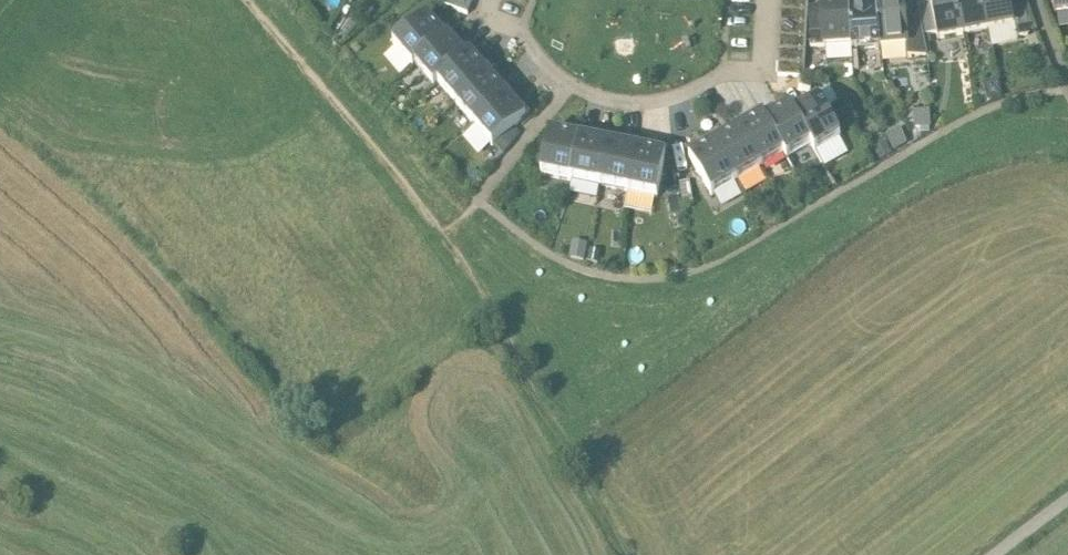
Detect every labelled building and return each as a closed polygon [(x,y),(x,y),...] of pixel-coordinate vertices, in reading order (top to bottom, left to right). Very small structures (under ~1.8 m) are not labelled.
[(443,5),(468,14),(473,0),(445,0),(443,5)] [(778,76),(805,77),(808,8),(809,0),(782,0),(778,76)] [(876,1),(881,47),(907,45),(905,18),(903,0),(892,0),(876,1)] [(964,35),(957,0),(930,0),(931,3),(937,34),(938,40),(964,35)] [(964,35),(989,30),(983,0),(957,0),(964,35)] [(989,30),(1014,24),(1009,0),(983,0),(989,30)] [(1014,24),(1017,37),(1030,35),(1024,0),(1009,0),(1014,24)] [(1067,12),(1067,0),(1052,0),(1055,14),(1067,12)] [(876,1),(849,4),(852,45),(852,50),(881,47),(876,1)] [(918,6),(920,16),(924,36),(937,34),(931,3),(918,6)] [(824,46),(852,45),(849,4),(821,6),(822,7),(824,46)] [(824,46),(822,7),(808,8),(811,48),(824,46)] [(393,44),(412,66),(451,33),(445,26),(440,30),(428,15),(393,44)] [(920,16),(905,18),(907,45),(908,57),(928,55),(924,36),(920,16)] [(1014,24),(989,30),(992,47),(1018,42),(1017,37),(1014,24)] [(452,34),(451,33),(412,66),(413,67),(416,65),(433,85),(471,52),(465,45),(461,49),(450,35),(452,34)] [(852,45),(824,46),(825,62),(853,60),(852,50),(852,45)] [(438,83),(455,103),(493,70),(488,63),(484,66),(471,52),(433,85),(434,86),(438,83)] [(455,103),(474,124),(512,91),(506,84),(502,87),(490,74),(494,70),(493,70),(455,103)] [(999,80),(983,84),(987,103),(1003,99),(999,80)] [(838,104),(830,88),(821,93),(829,109),(838,104)] [(513,92),(512,91),(474,124),(493,145),(531,112),(524,105),(520,108),(509,95),(513,92)] [(816,151),(841,137),(816,93),(807,98),(810,103),(794,112),(788,100),(787,100),(816,151)] [(761,110),(760,110),(788,158),(811,145),(815,152),(816,151),(787,100),(778,105),(781,110),(766,119),(761,110)] [(932,109),(913,110),(914,128),(933,127),(932,109)] [(737,123),(736,124),(761,168),(784,154),(787,159),(788,158),(760,110),(752,115),(755,119),(739,128),(737,123)] [(737,181),(761,168),(736,124),(728,129),(730,133),(715,142),(713,137),(712,138),(737,181)] [(571,134),(550,130),(541,174),(572,180),(581,131),(572,129),(571,134)] [(906,145),(901,130),(886,138),(894,152),(906,145)] [(583,131),(581,131),(572,180),(600,186),(610,137),(600,135),(599,140),(582,136),(583,131)] [(611,137),(610,137),(600,186),(628,191),(638,142),(629,140),(628,145),(610,142),(611,137)] [(712,196),(737,181),(712,138),(704,143),(706,147),(690,157),(712,196)] [(639,142),(638,142),(628,191),(657,197),(667,148),(657,146),(656,151),(638,147),(639,142)] [(892,155),(885,144),(873,151),(879,162),(892,155)] [(657,197),(628,191),(626,205),(655,211),(657,197)] [(589,243),(571,240),(568,259),(585,263),(589,243)]
